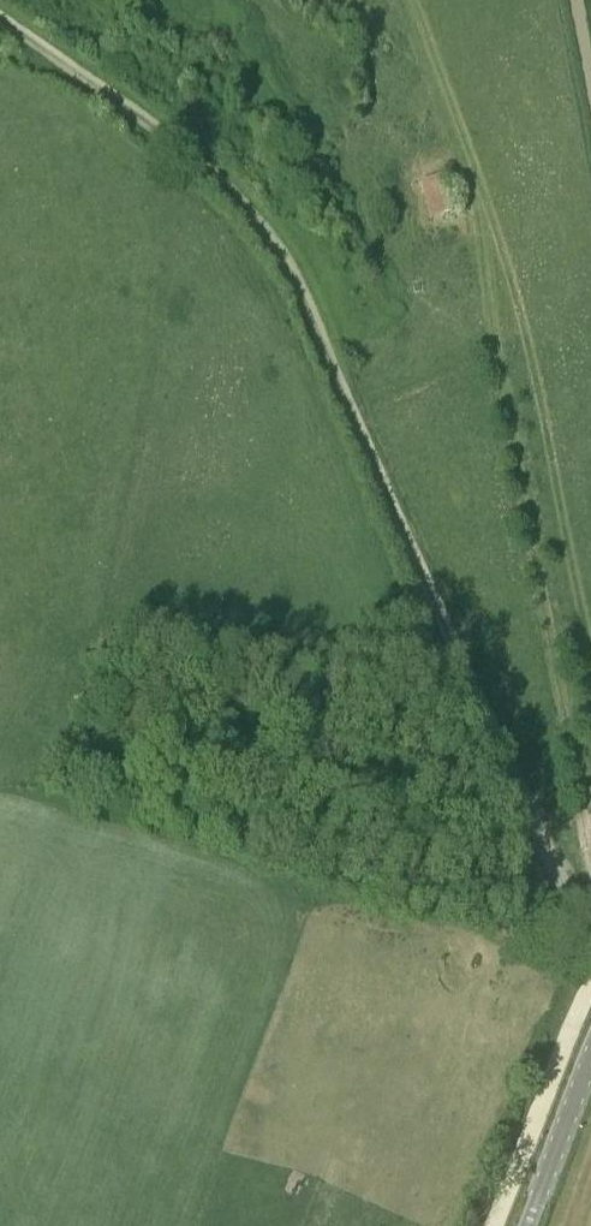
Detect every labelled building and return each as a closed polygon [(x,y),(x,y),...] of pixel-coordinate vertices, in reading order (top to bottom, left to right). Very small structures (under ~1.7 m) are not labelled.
[(443,177),(426,181),(434,220),(450,217),(443,177)]
